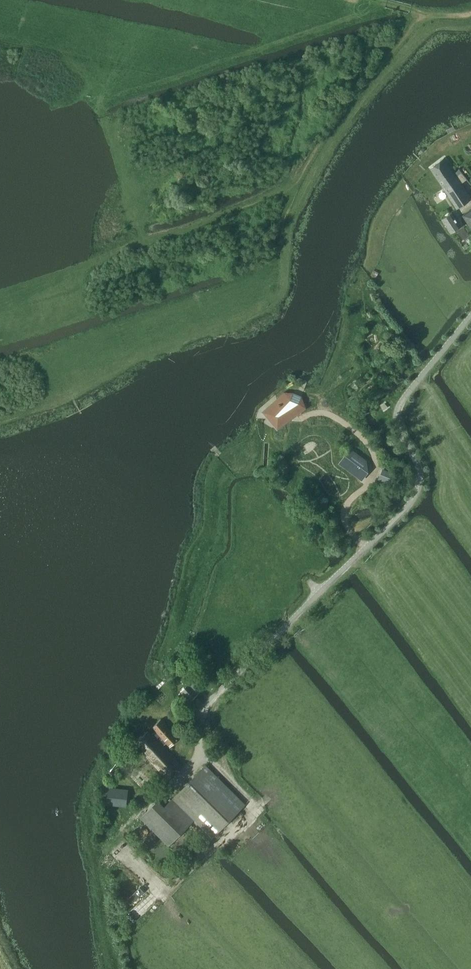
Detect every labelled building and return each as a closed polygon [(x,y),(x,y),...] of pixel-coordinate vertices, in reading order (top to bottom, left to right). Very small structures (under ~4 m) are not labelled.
[(430,167),(447,193),(447,195),(457,209),(470,200),(470,199),(461,184),(466,180),(458,170),(453,174),(449,167),(444,158),(430,167)] [(463,216),(470,229),(470,210),(463,216)] [(451,233),(461,227),(451,212),(442,218),(451,233)] [(265,413),(277,427),(277,426),(282,423),(286,419),(292,414),(292,409),(295,410),(298,414),(306,408),(301,396),(293,392),(284,392),(276,398),(279,401),(265,413)] [(350,449),(340,464),(362,480),(369,470),(363,466),(366,462),(350,449)] [(384,469),(380,479),(393,485),(397,474),(384,469)] [(200,674),(181,691),(189,700),(208,683),(200,674)] [(167,743),(166,743),(170,747),(178,739),(160,719),(151,728),(154,731),(151,735),(155,740),(160,735),(167,743)] [(155,740),(151,735),(147,731),(135,742),(147,755),(146,756),(166,779),(181,765),(163,746),(166,743),(167,743),(160,735),(155,740)] [(211,837),(244,804),(205,765),(163,807),(157,800),(140,817),(168,845),(194,820),(211,837)] [(109,789),(108,803),(118,804),(119,800),(125,800),(126,791),(109,789)]
